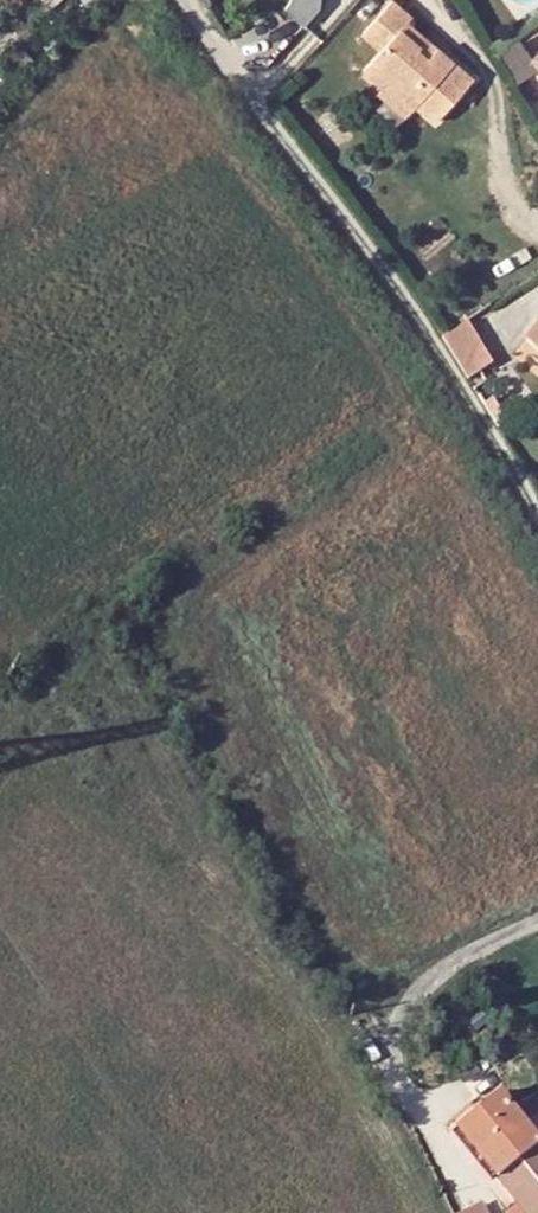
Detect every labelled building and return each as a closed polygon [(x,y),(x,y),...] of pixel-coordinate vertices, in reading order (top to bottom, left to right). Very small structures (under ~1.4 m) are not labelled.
[(365,71),(383,87),(385,89),(390,83),(416,107),(435,123),(473,82),(437,49),(427,60),(417,52),(420,48),(401,32),(408,22),(412,18),(393,0),(363,34),(382,52),(365,71)] [(417,52),(427,60),(437,49),(408,22),(401,32),(420,48),(417,52)] [(528,65),(537,80),(537,57),(528,65)] [(377,94),(405,119),(416,107),(390,83),(385,89),(383,87),(377,94)] [(468,386),(493,369),(465,328),(441,345),(468,386)] [(528,346),(537,354),(537,333),(528,346)] [(522,1120),(480,1154),(526,1212),(537,1212),(537,1140),(522,1120)] [(479,1189),(450,1204),(453,1212),(490,1212),(479,1189)]
